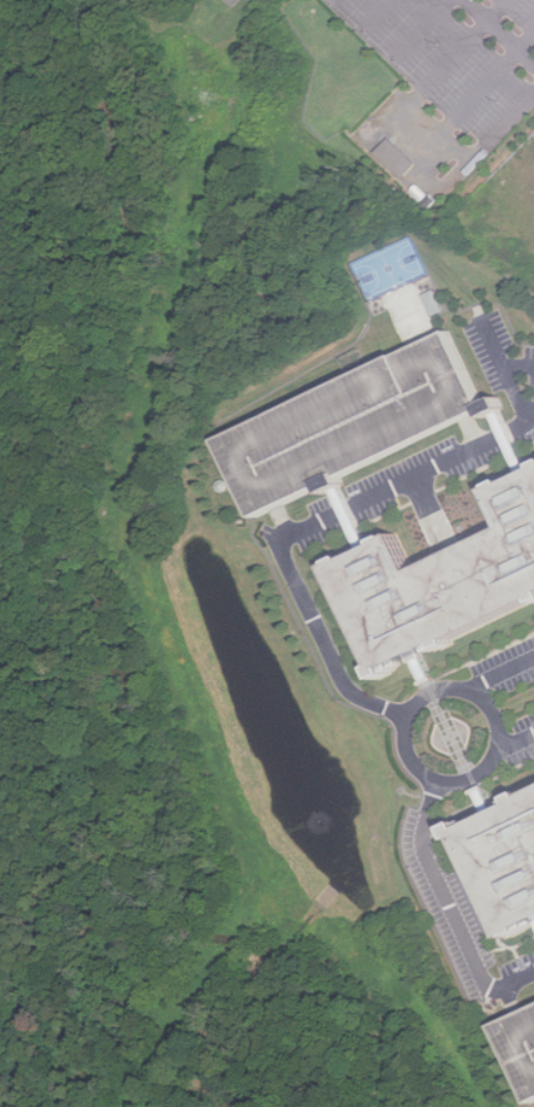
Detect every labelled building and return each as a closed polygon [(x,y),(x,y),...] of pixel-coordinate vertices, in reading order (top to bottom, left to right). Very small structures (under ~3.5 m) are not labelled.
[(416,163),(389,138),(375,153),(403,178),(416,163)] [(423,294),(432,291),(440,308),(431,312),(423,294)] [(212,438),(249,518),(276,506),(312,489),(315,492),(328,486),(333,484),(331,478),(466,416),(473,413),(476,417),(490,412),(496,408),(491,396),(476,403),(444,332),(440,333),(408,347),(212,438)] [(370,684),(388,676),(384,670),(411,658),(418,653),(420,657),(451,642),(449,639),(528,600),(531,605),(533,603),(533,462),(517,470),(475,490),(493,526),(405,569),(387,531),(357,546),(318,565),(366,662),(360,664),(370,684)] [(228,486),(228,484),(227,481),(226,480),(224,479),(222,479),(219,479),(217,480),(216,483),(215,485),(215,487),(216,489),(217,490),(219,491),(222,492),(224,492),(226,491),(227,489),(228,488),(228,486)] [(525,793),(533,789),(533,925),(499,942),(452,839),(449,841),(440,823),(456,815),(460,823),(486,812),(493,809),(490,802),(522,788),(525,793)] [(517,1014),(533,1006),(533,1099),(524,1104),(487,1028),(517,1014)]
